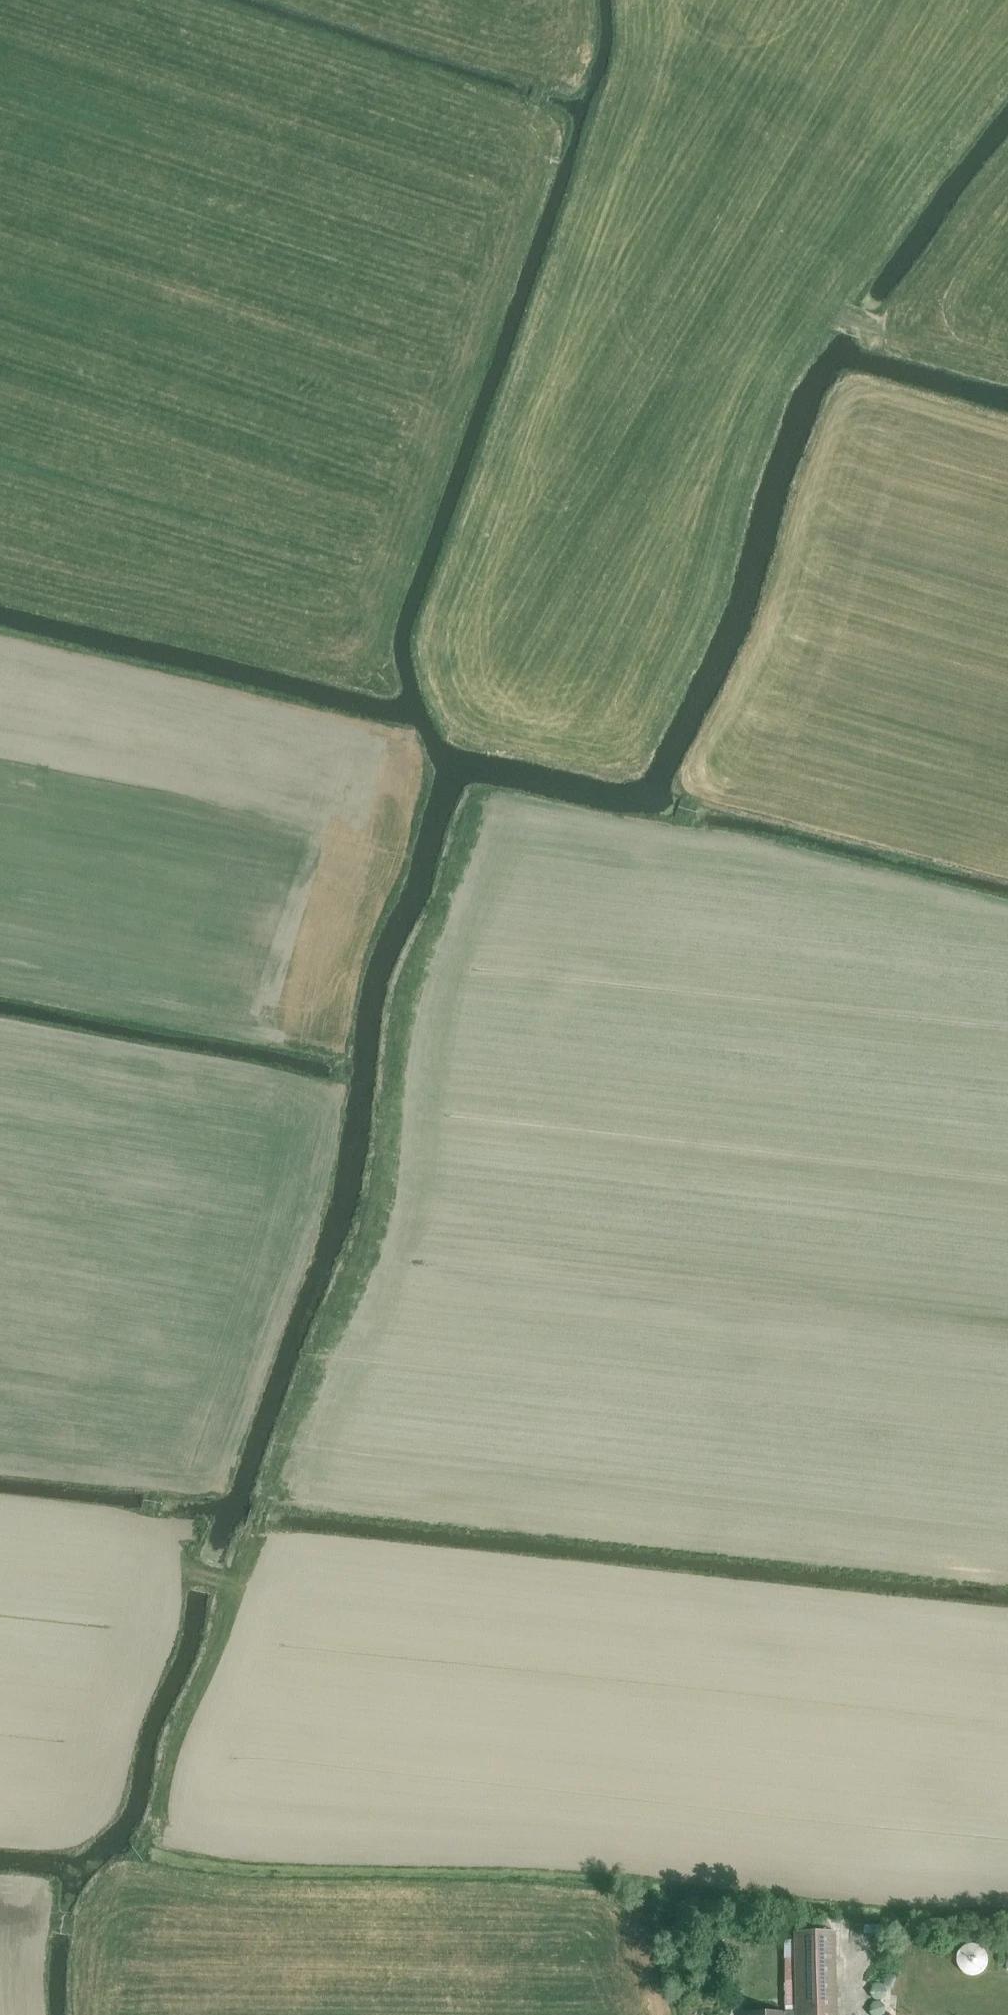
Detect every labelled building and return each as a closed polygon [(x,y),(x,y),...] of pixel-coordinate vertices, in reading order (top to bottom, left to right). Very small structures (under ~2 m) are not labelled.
[(793,1932),(794,1940),(796,2011),(796,2014),(836,2014),(835,2002),(834,1931),(793,1932)] [(871,2001),(873,2001),(874,2001),(875,2000),(876,2000),(877,1999),(878,1998),(879,1997),(879,1995),(880,1994),(880,1993),(880,1991),(879,1990),(879,1989),(878,1988),(877,1987),(876,1986),(875,1985),(873,1984),(871,1984),(870,1984),(869,1985),(867,1985),(866,1986),(865,1987),(864,1988),(864,1989),(863,1990),(863,1991),(863,1993),(863,1994),(863,1995),(864,1997),(864,1998),(865,1999),(866,2000),(867,2000),(870,2001),(871,2001)] [(880,2014),(880,2012),(880,2011),(879,2010),(878,2009),(878,2007),(877,2007),(875,2006),(874,2005),(873,2005),(871,2005),(869,2005),(868,2006),(866,2007),(865,2007),(864,2009),(864,2010),(863,2011),(863,2012),(863,2014),(880,2014)]
